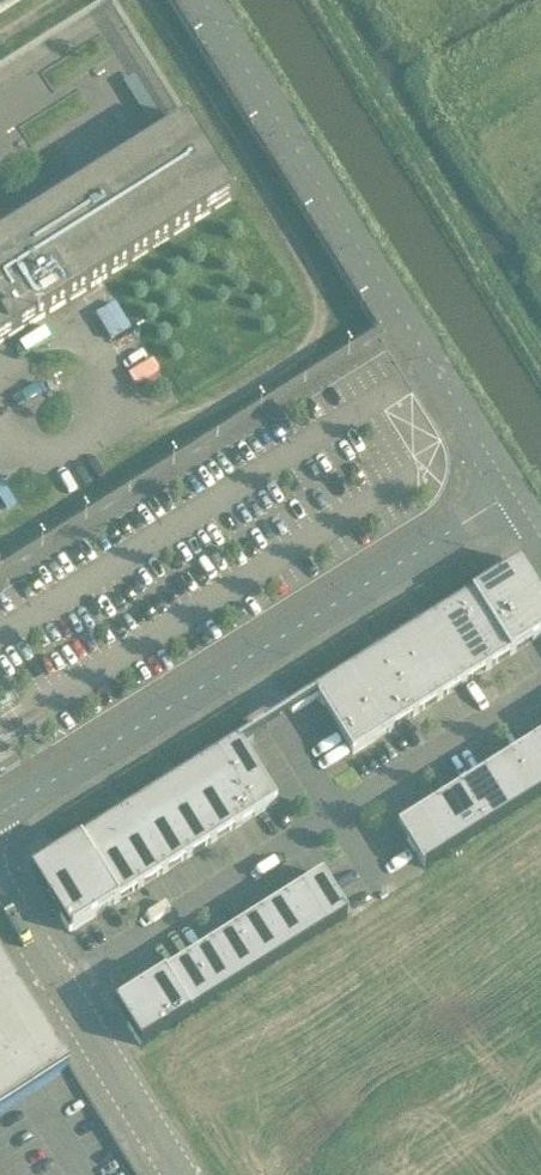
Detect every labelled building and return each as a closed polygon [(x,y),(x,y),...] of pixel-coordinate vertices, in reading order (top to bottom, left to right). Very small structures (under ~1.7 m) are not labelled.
[(188,121),(172,86),(140,100),(156,135),(188,121)] [(16,335),(235,198),(187,123),(0,240),(0,345),(16,335)] [(516,566),(472,593),(511,655),(540,637),(540,609),(516,566)] [(511,655),(472,593),(448,608),(487,670),(511,655)] [(487,670),(448,608),(423,623),(462,685),(487,670)] [(462,685),(423,623),(399,638),(438,700),(462,685)] [(438,700),(399,638),(374,653),(413,715),(438,700)] [(413,715),(374,653),(350,668),(389,730),(413,715)] [(389,730),(350,668),(288,706),(291,712),(315,697),(350,753),(389,730)] [(276,799),(240,742),(265,728),(261,722),(197,761),(235,823),(276,799)] [(533,741),(540,754),(540,736),(533,741)] [(533,741),(508,756),(535,798),(540,794),(540,754),(533,741)] [(535,798),(508,756),(484,771),(510,813),(535,798)] [(235,823),(197,761),(173,776),(211,838),(235,823)] [(510,813),(484,771),(459,786),(486,828),(510,813)] [(211,838),(173,776),(149,791),(187,853),(211,838)] [(486,828),(459,786),(434,801),(461,843),(486,828)] [(187,853),(149,791),(125,806),(163,868),(187,853)] [(461,843),(434,801),(396,824),(423,867),(461,843)] [(163,868),(125,806),(100,821),(138,883),(163,868)] [(138,883),(100,821),(76,835),(114,898),(138,883)] [(114,898),(76,835),(27,865),(66,927),(114,898)] [(347,913),(321,871),(280,896),(306,938),(347,913)] [(306,938),(280,896),(256,911),(282,953),(306,938)] [(282,953),(256,911),(231,926),(257,968),(282,953)] [(257,968),(231,926),(207,941),(232,983),(257,968)] [(232,983),(207,941),(182,956),(208,998),(232,983)] [(208,998),(182,956),(159,970),(185,1012),(208,998)] [(67,1070),(69,1068),(0,958),(0,1111),(67,1070)] [(185,1012),(159,970),(111,999),(137,1042),(185,1012)]
